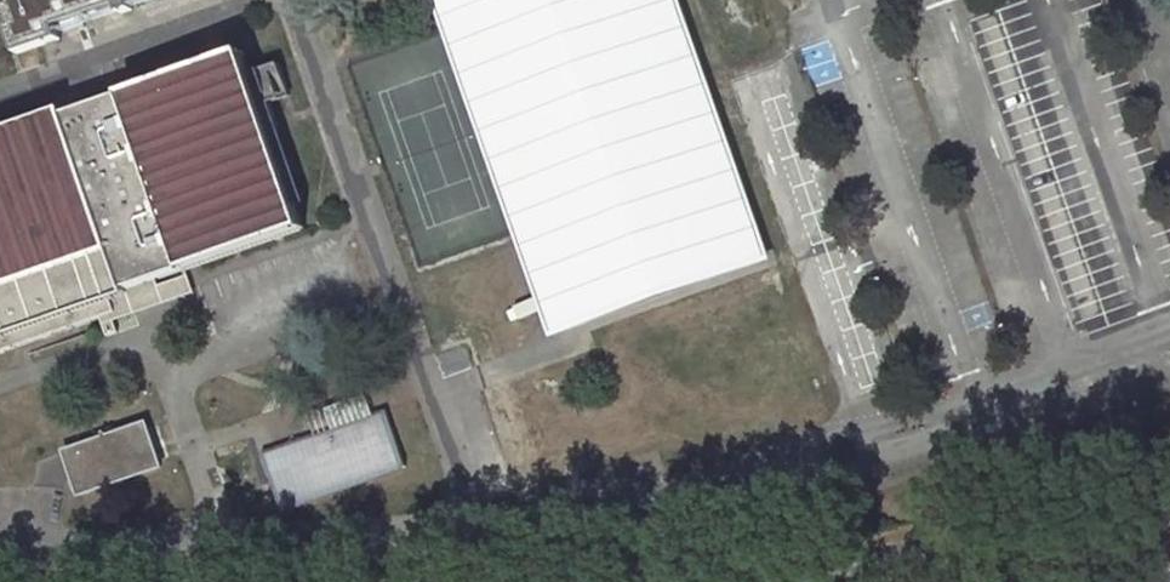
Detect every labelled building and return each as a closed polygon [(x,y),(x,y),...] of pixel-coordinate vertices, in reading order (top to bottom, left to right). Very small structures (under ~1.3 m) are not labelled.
[(3,12),(7,11),(12,27),(8,28),(17,54),(61,39),(57,27),(78,19),(119,5),(122,14),(133,10),(130,1),(134,0),(0,0),(0,5),(3,12)] [(441,18),(445,30),(518,238),(545,313),(551,331),(765,260),(679,0),(434,0),(441,18)] [(243,51),(125,93),(123,94),(95,104),(71,112),(66,114),(65,111),(0,134),(0,353),(100,318),(104,317),(112,314),(114,321),(161,305),(158,298),(152,281),(182,271),(186,270),(188,269),(304,228),(297,207),(295,203),(281,162),(270,131),(269,127),(267,122),(262,107),(252,79),(250,73),(243,54),(243,51)] [(286,98),(291,97),(279,64),(260,70),(250,73),(262,107),(271,104),(286,98)] [(307,204),(271,104),(270,98),(260,70),(250,73),(252,79),(295,203),(297,207),(307,204)] [(161,305),(194,294),(186,270),(182,271),(152,281),(158,298),(161,305)] [(114,321),(112,314),(104,317),(100,318),(106,337),(118,333),(114,321)] [(321,420),(327,436),(362,424),(356,408),(321,420)] [(280,510),(281,513),(405,471),(404,466),(386,415),(362,424),(327,436),(262,458),(280,510)] [(147,424),(107,437),(103,439),(65,452),(70,466),(75,483),(79,496),(124,480),(161,468),(147,424)]
